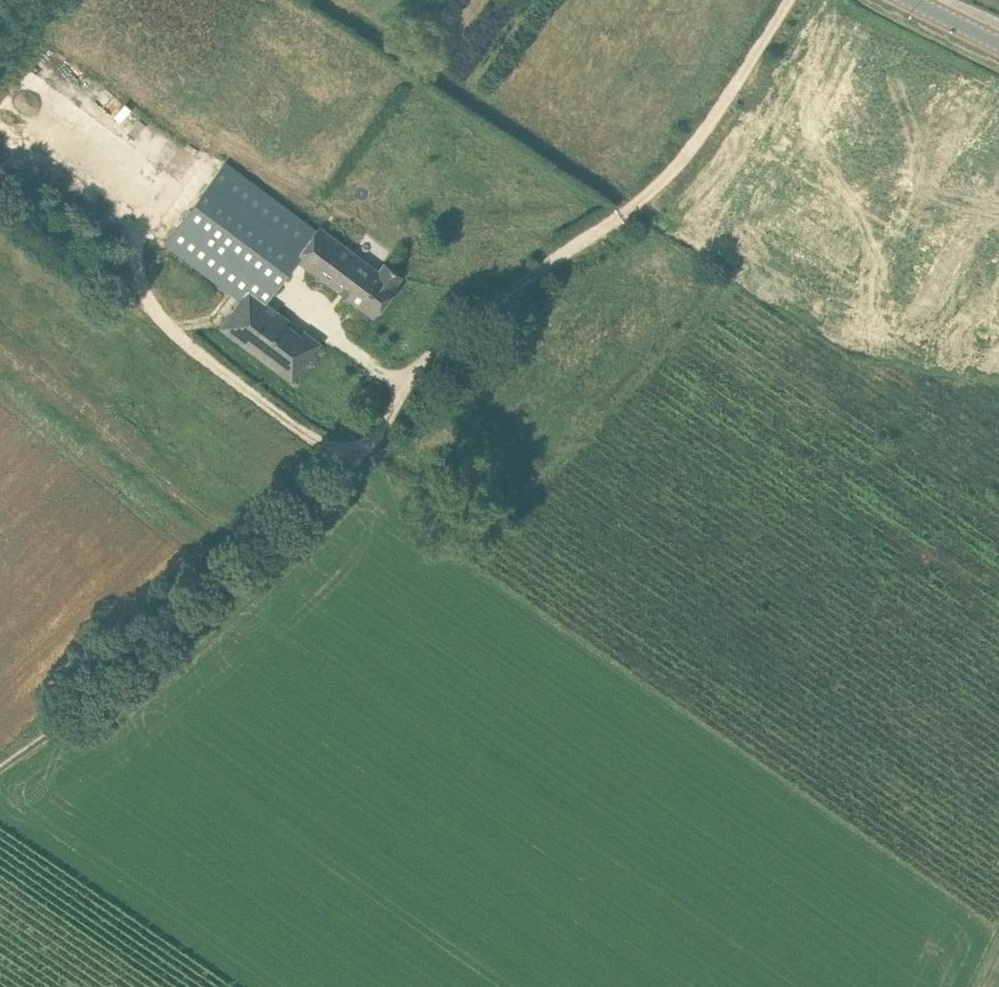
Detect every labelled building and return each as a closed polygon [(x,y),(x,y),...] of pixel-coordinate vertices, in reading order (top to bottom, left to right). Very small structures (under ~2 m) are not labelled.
[(226,160),(164,243),(241,301),(219,328),(293,382),(322,342),(305,329),(301,333),(287,322),(288,318),(266,302),(299,259),(375,317),(399,285),(395,282),(401,275),(381,261),(376,268),(319,226),(317,229),(226,160)]
